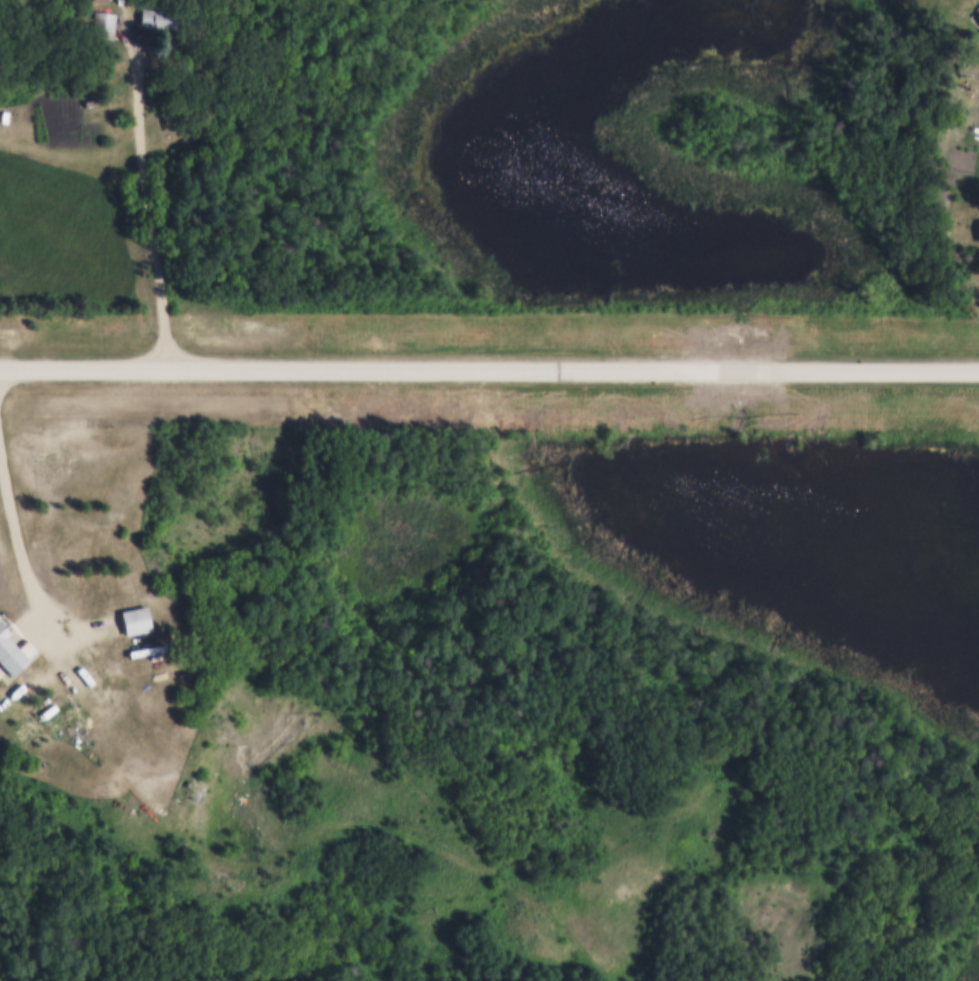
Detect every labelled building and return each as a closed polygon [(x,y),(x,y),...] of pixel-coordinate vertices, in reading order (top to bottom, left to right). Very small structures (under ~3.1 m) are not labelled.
[(142,4),(157,6),(157,10),(173,12),(172,26),(139,23),(142,4)] [(114,10),(111,39),(89,36),(92,8),(114,10)] [(978,117),(978,108),(973,106),(965,126),(974,129),(978,117)] [(117,609),(143,603),(149,626),(122,632),(117,609)] [(11,674),(0,662),(0,623),(7,630),(5,632),(28,657),(11,674)] [(127,647),(161,642),(163,650),(128,655),(127,647)] [(36,670),(41,677),(20,694),(14,688),(36,670)] [(51,701),(56,706),(42,718),(37,712),(51,701)] [(135,730),(144,743),(150,739),(141,726),(135,730)]
